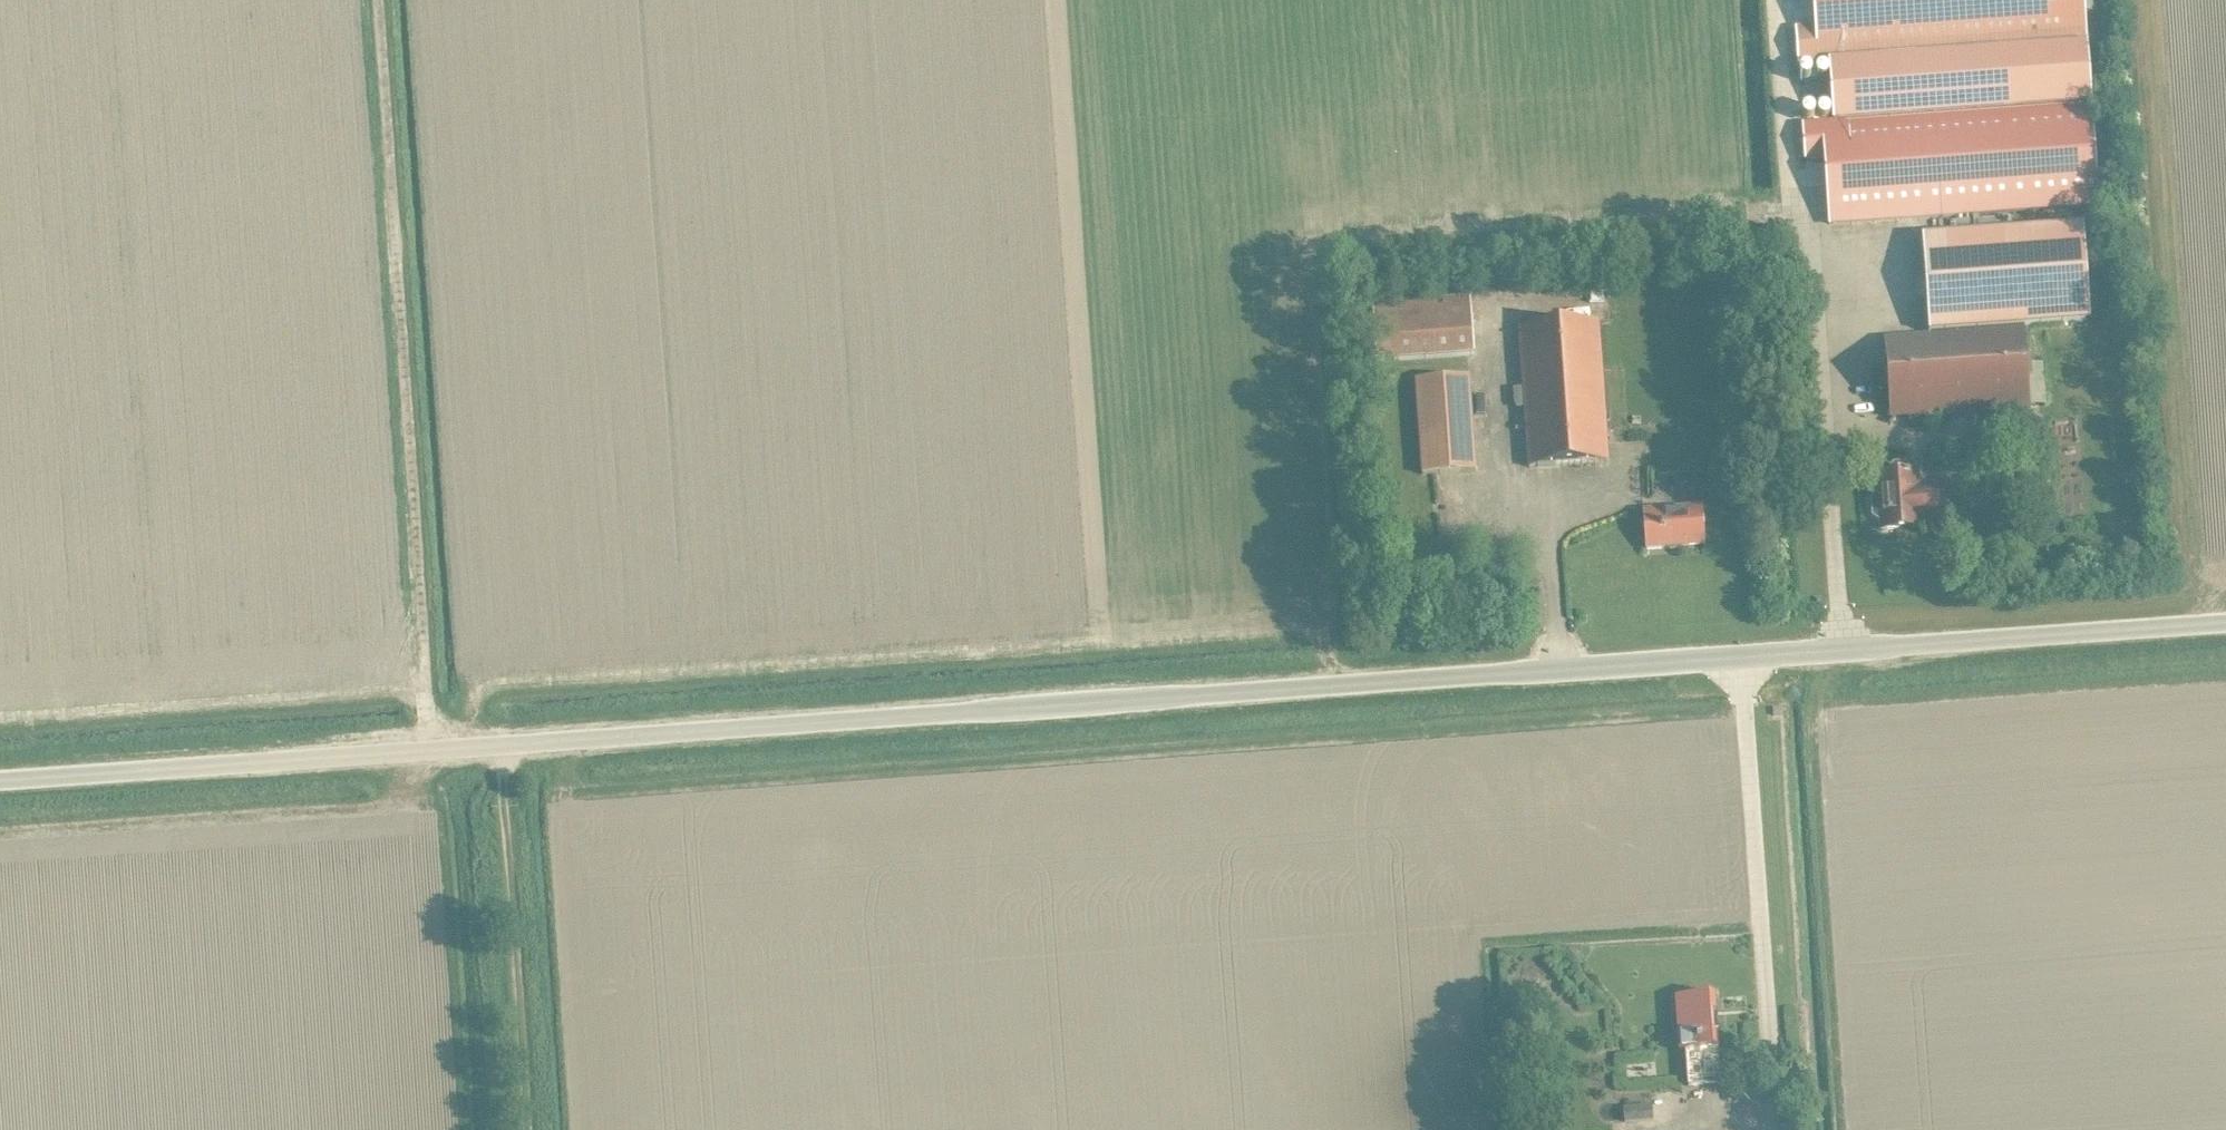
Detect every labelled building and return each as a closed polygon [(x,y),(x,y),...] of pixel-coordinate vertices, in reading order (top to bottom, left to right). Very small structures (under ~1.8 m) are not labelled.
[(1797,63),(1828,61),(2085,42),(2083,13),(2082,0),(1812,0),(1814,28),(1795,29),(1797,63)] [(2087,103),(1799,125),(1802,159),(1822,157),(1827,223),(2095,202),(2087,103)] [(1921,238),(1928,335),(2021,328),(2022,328),(2022,325),(2085,321),(2078,227),(1921,238)] [(1371,304),(1375,361),(1473,354),(1469,297),(1371,304)] [(1527,466),(1606,461),(1597,322),(1518,328),(1527,466)] [(1889,417),(2027,406),(2021,328),(1928,335),(1883,338),(1889,417)] [(1474,469),(1467,376),(1414,380),(1420,473),(1474,469)] [(1876,491),(1868,497),(1870,515),(1878,521),(1879,528),(1920,525),(1919,521),(1937,520),(1934,482),(1916,483),(1916,471),(1905,472),(1904,465),(1900,461),(1891,462),(1888,466),(1889,473),(1875,474),(1876,491)] [(1644,549),(1703,544),(1700,504),(1641,509),(1644,549)] [(1686,1085),(1718,1082),(1715,1046),(1716,1046),(1712,994),(1674,997),(1678,1049),(1684,1049),(1686,1085)]
